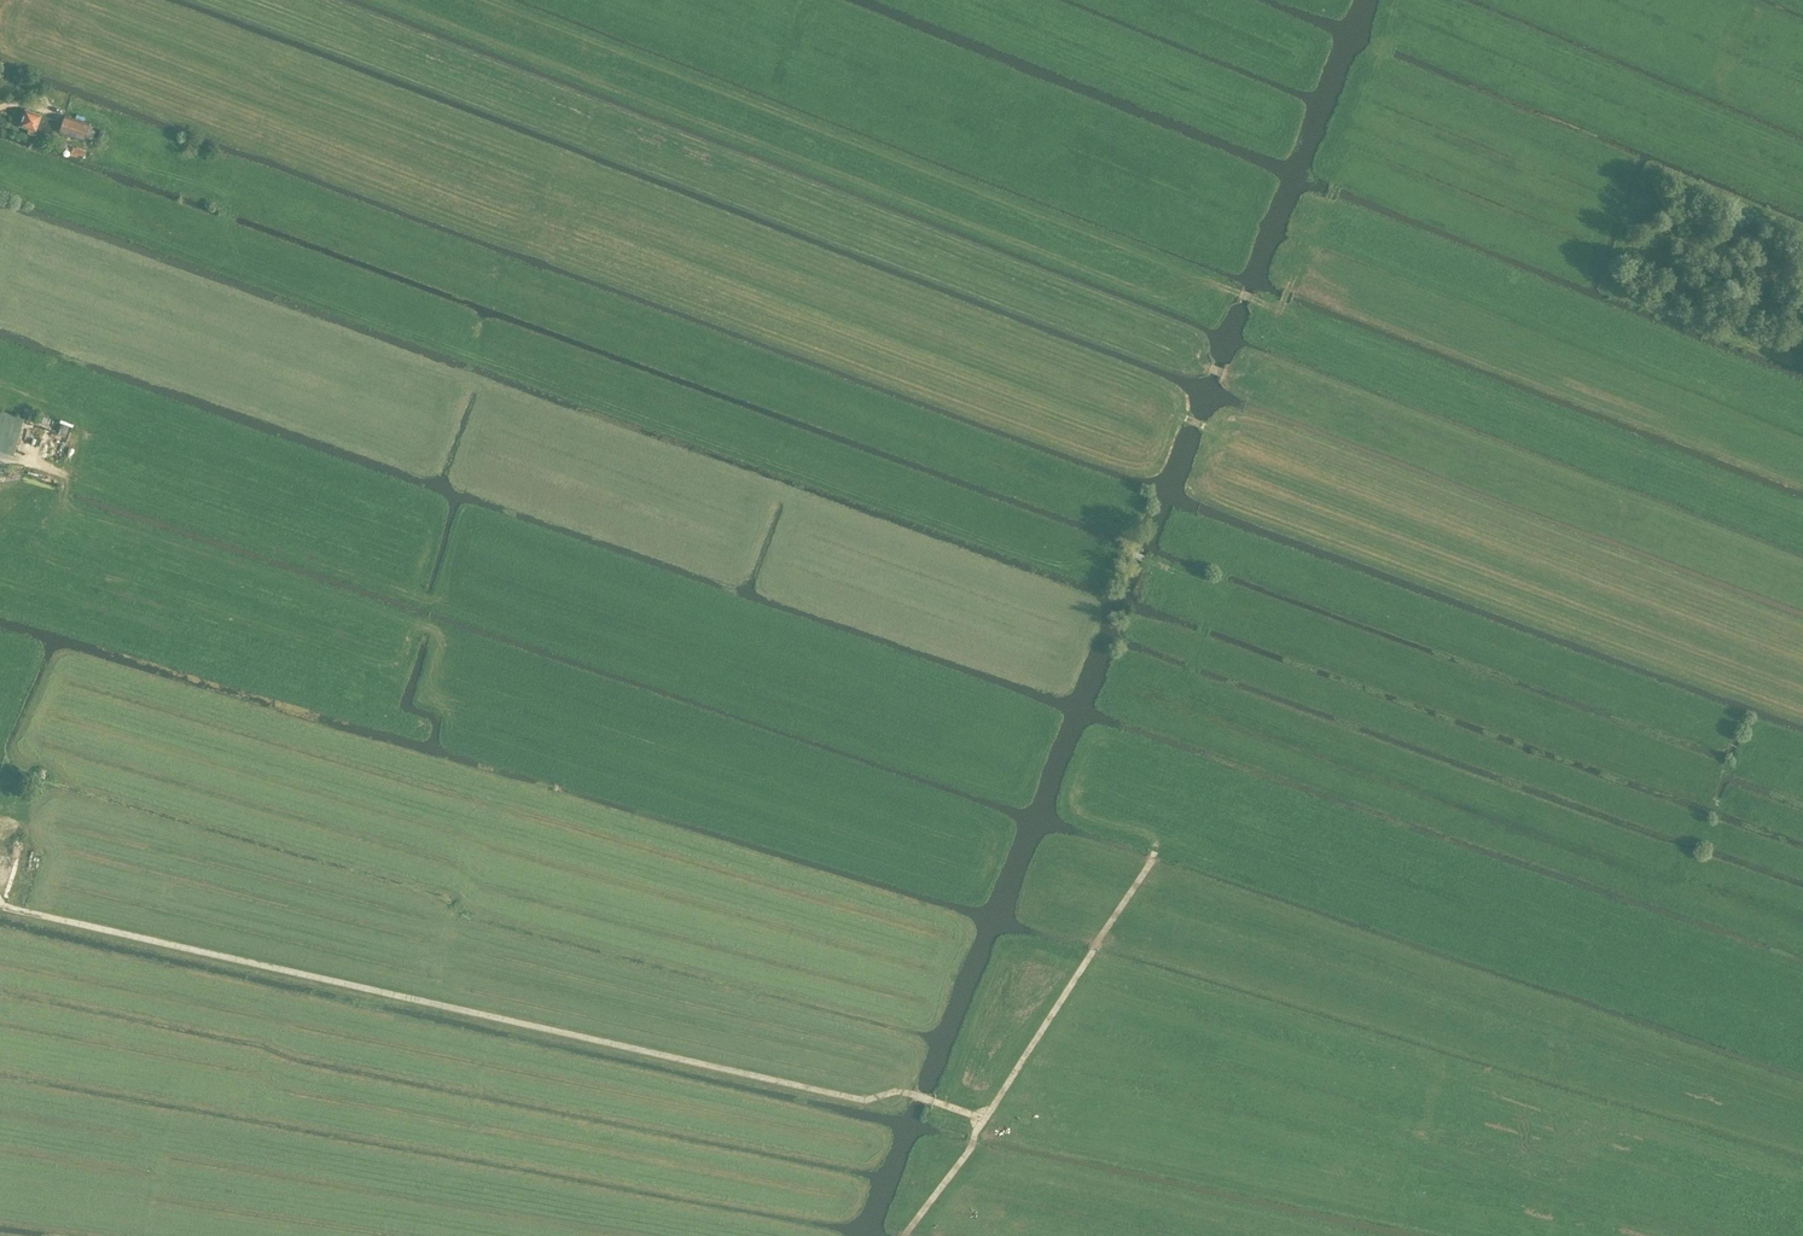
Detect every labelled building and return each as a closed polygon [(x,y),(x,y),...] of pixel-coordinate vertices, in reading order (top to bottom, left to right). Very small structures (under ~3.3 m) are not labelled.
[(24,110),(19,126),(28,129),(27,133),(32,135),(34,131),(44,134),(44,132),(50,134),(56,120),(49,118),(40,115),(24,110)] [(80,140),(85,123),(64,116),(58,132),(80,140)] [(156,138),(128,128),(124,138),(152,148),(156,138)] [(73,147),(70,154),(76,156),(77,153),(83,156),(85,151),(73,147)] [(12,455),(24,419),(0,411),(0,451),(12,455)]
